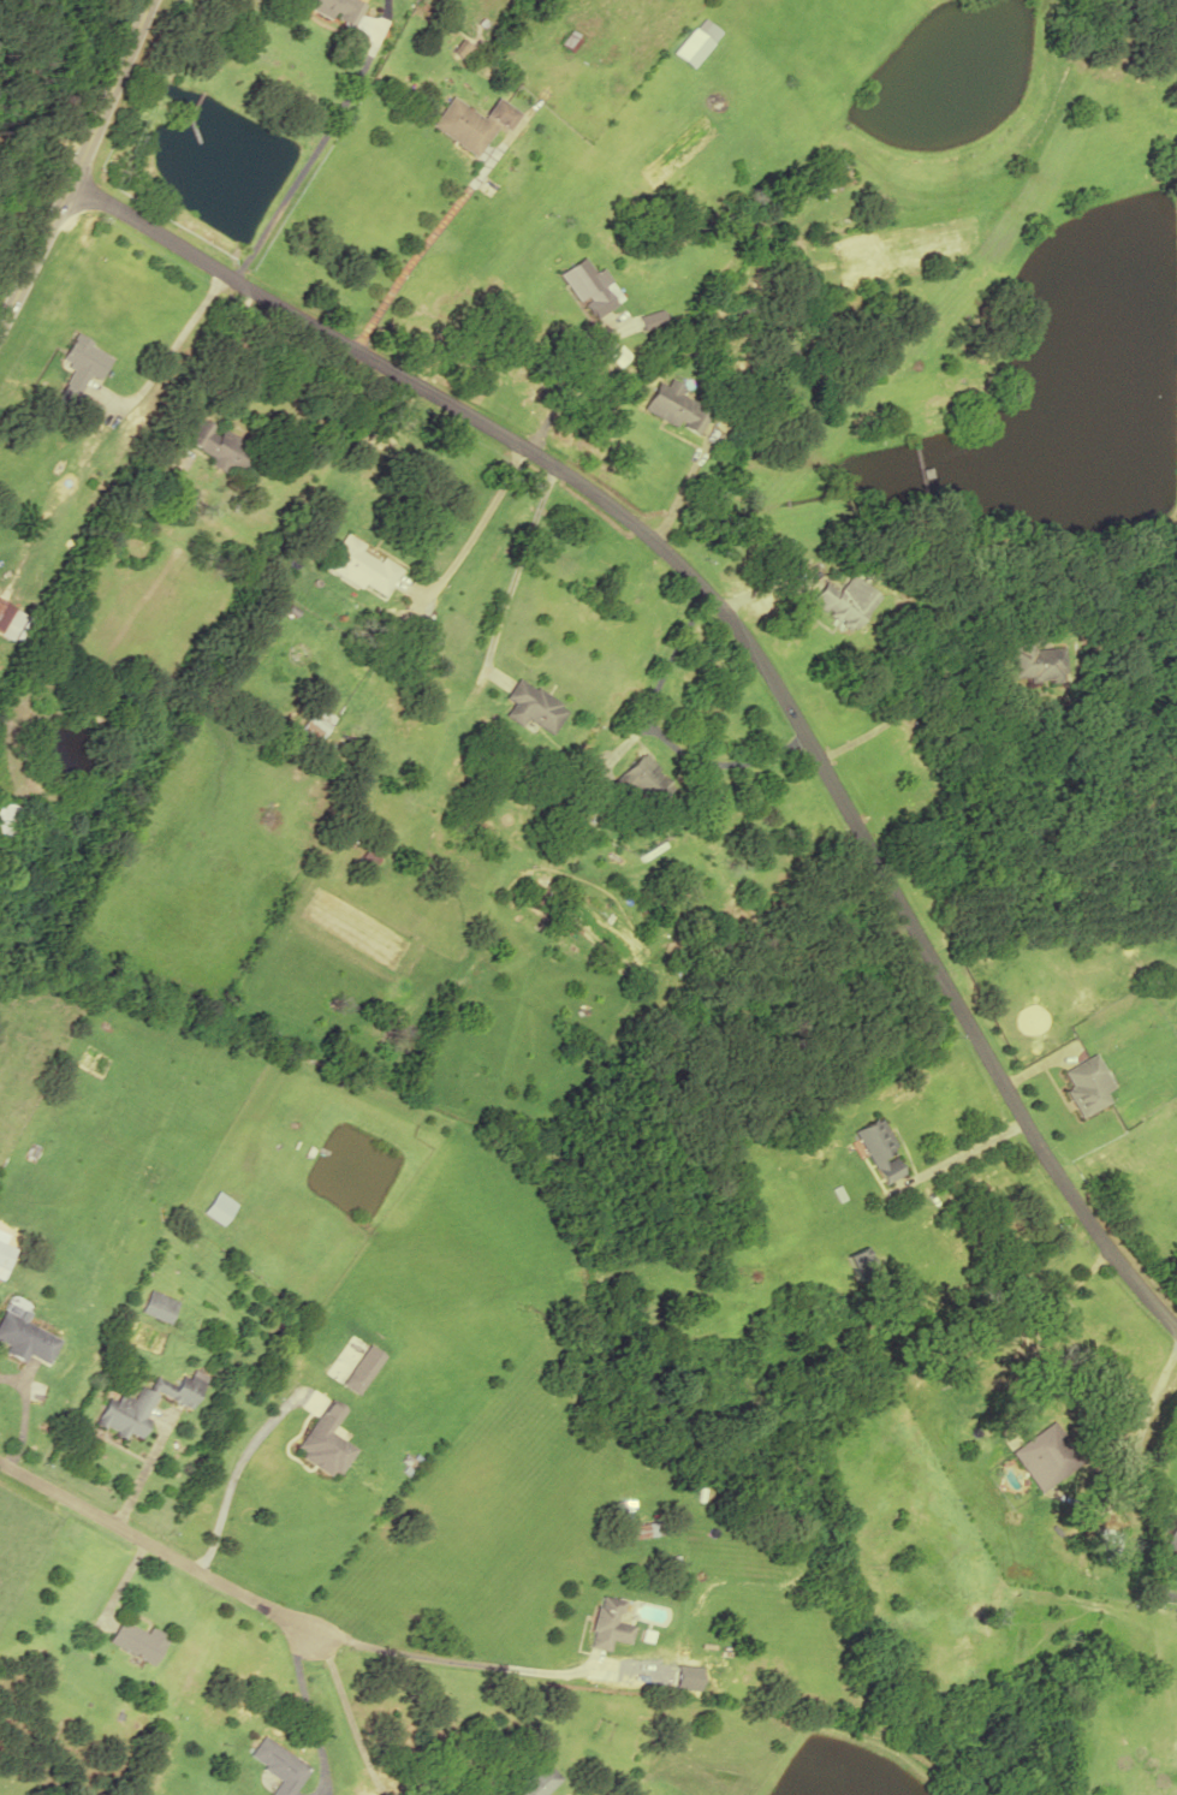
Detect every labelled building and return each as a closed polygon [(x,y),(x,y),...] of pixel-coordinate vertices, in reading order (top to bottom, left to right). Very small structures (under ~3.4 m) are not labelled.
[(349,30),(363,4),(356,0),(301,0),(300,3),(349,30)] [(719,30),(701,17),(674,53),(692,67),(719,30)] [(429,125),(475,156),(496,124),(505,130),(517,113),(495,97),(481,116),(450,95),(429,125)] [(806,197),(800,185),(787,191),(793,204),(806,197)] [(589,321),(622,301),(601,268),(593,273),(583,257),(558,273),(589,321)] [(664,323),(661,311),(639,317),(642,328),(664,323)] [(87,422),(95,404),(78,396),(88,375),(98,380),(110,354),(70,336),(58,362),(70,367),(52,406),(87,422)] [(701,395),(660,375),(642,411),(696,437),(707,415),(694,409),(701,395)] [(212,457),(208,464),(234,479),(252,446),(199,417),(186,442),(212,457)] [(398,569),(361,547),(363,544),(343,532),(324,565),(380,599),(398,569)] [(877,596),(847,573),(834,591),(822,581),(808,600),(850,631),(877,596)] [(10,639),(24,614),(0,601),(0,634),(10,639)] [(1058,647),(1029,649),(1028,639),(1005,641),(1009,680),(1061,674),(1058,647)] [(502,697),(509,702),(501,715),(519,726),(523,719),(549,734),(565,708),(514,677),(502,697)] [(318,745),(336,716),(315,703),(297,732),(318,745)] [(673,786),(641,752),(604,788),(617,802),(632,788),(651,807),(673,786)] [(24,811),(2,800),(0,803),(0,841),(7,845),(24,811)] [(1109,1088),(1091,1054),(1055,1072),(1078,1117),(1106,1103),(1101,1092),(1109,1088)] [(891,1153),(898,1150),(880,1116),(853,1130),(882,1185),(902,1174),(891,1153)] [(200,1212),(220,1226),(235,1204),(215,1190),(200,1212)] [(844,1256),(857,1280),(869,1273),(855,1249),(844,1256)] [(9,1260),(0,1256),(0,1279),(9,1260)] [(138,1310),(166,1323),(176,1302),(148,1289),(138,1310)] [(25,1354),(47,1363),(58,1336),(0,1312),(0,1341),(6,1344),(2,1352),(22,1360),(25,1354)] [(365,1379),(350,1369),(340,1383),(355,1393),(365,1379)] [(151,1391),(194,1403),(201,1379),(186,1375),(183,1386),(155,1378),(151,1391)] [(134,1398),(119,1392),(115,1402),(105,1398),(95,1422),(139,1440),(158,1394),(139,1386),(134,1398)] [(328,1432),(343,1408),(328,1398),(294,1452),(334,1478),(353,1448),(328,1432)] [(1080,1464),(1054,1421),(1009,1448),(1036,1491),(1080,1464)] [(1169,1513),(1165,1548),(1176,1550),(1176,1514),(1169,1513)] [(655,1535),(652,1521),(614,1528),(616,1542),(655,1535)] [(1114,1564),(1121,1532),(1097,1527),(1090,1559),(1114,1564)] [(621,1600),(596,1595),(588,1646),(608,1649),(609,1639),(628,1642),(631,1624),(617,1622),(621,1600)] [(169,1637),(151,1626),(147,1633),(122,1619),(110,1640),(153,1665),(169,1637)] [(309,1766),(261,1735),(248,1756),(282,1777),(271,1794),(291,1794),(309,1766)]
